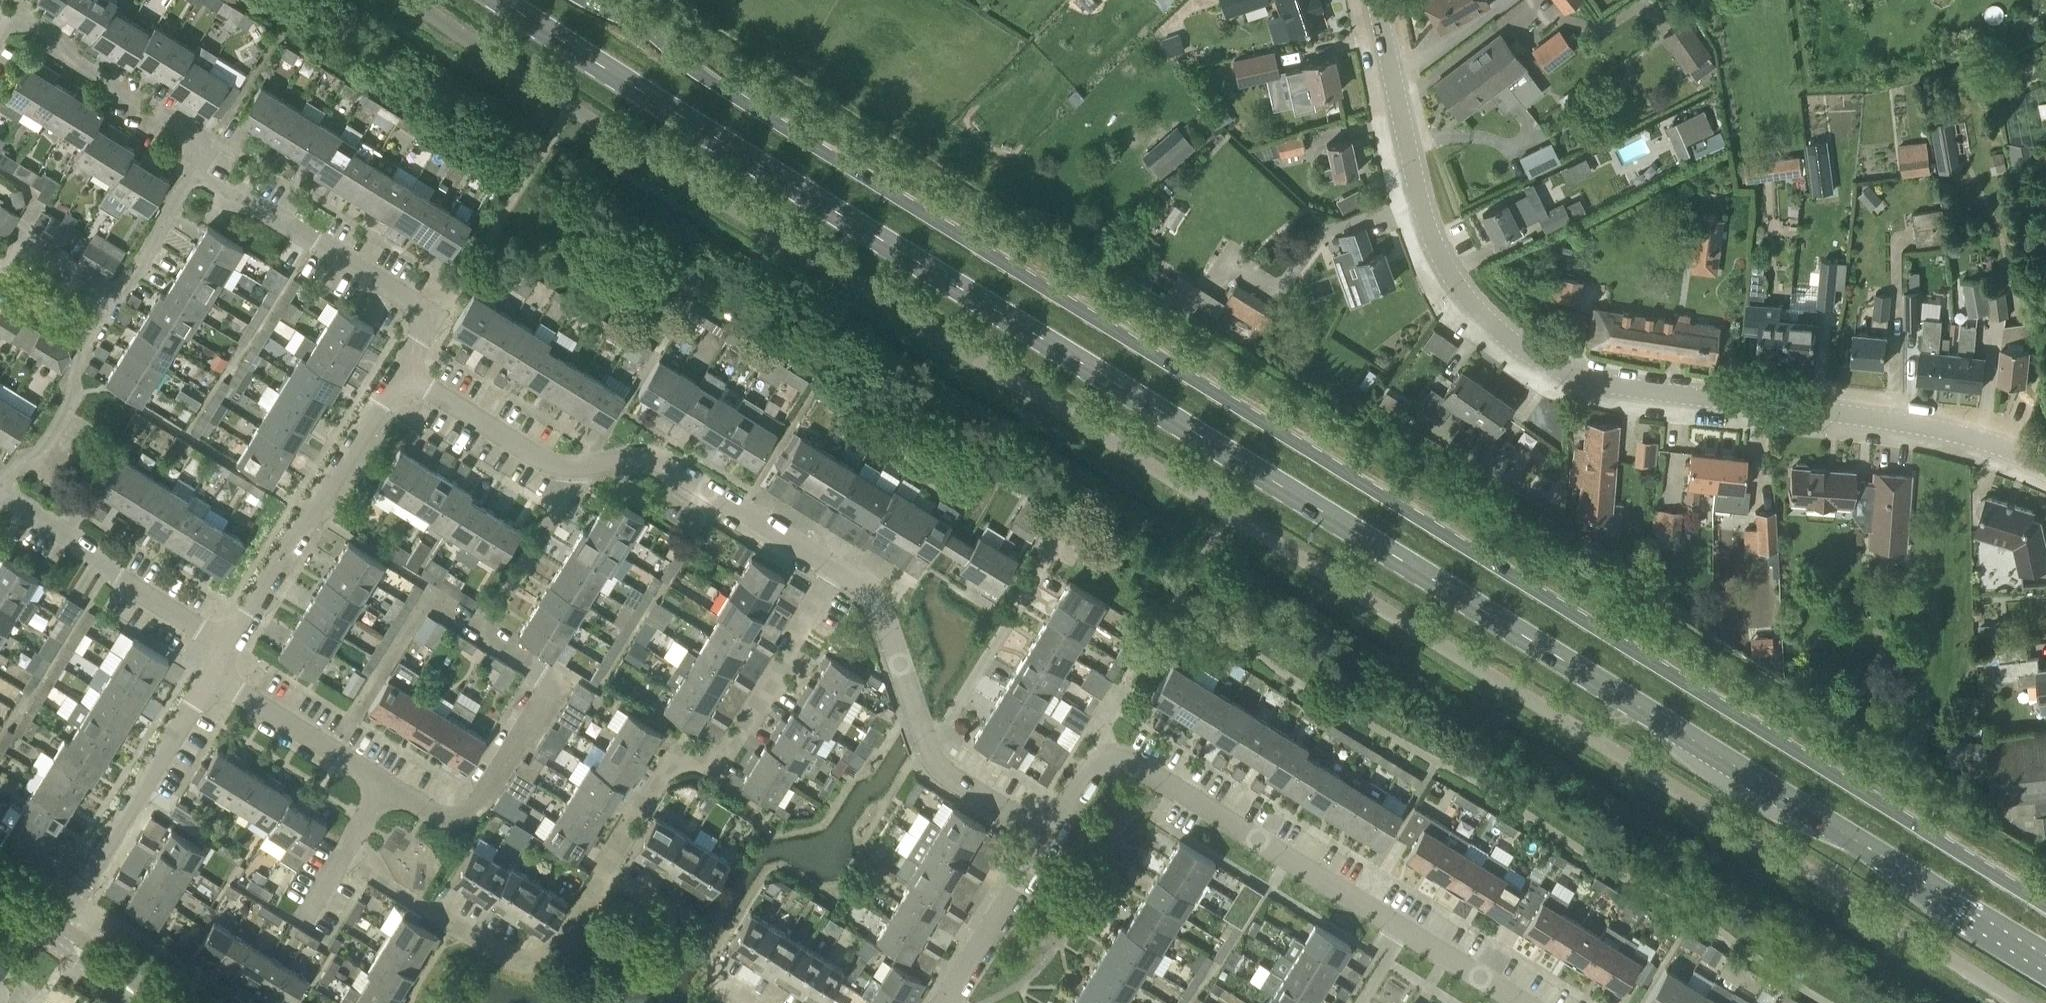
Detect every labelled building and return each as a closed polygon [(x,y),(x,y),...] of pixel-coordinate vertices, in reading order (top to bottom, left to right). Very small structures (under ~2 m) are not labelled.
[(44,11),(53,17),(63,0),(41,0),(50,5),(46,11),(44,10),(44,11)] [(53,17),(63,23),(64,22),(62,21),(66,15),(76,22),(89,0),(63,0),(53,17)] [(76,22),(88,29),(85,35),(83,34),(83,35),(91,41),(112,9),(112,10),(117,3),(112,0),(89,0),(76,22)] [(217,10),(223,0),(211,0),(208,5),(217,10)] [(222,26),(231,32),(243,12),(224,0),(223,0),(217,10),(227,17),(222,26)] [(1227,15),(1271,0),(1222,0),(1227,15)] [(1288,35),(1299,31),(1304,35),(1312,32),(1313,27),(1325,23),(1319,6),(1322,5),(1321,3),(1318,4),(1317,0),(1277,0),(1288,35)] [(1441,32),(1490,5),(1487,0),(1423,0),(1441,32)] [(98,54),(107,60),(131,21),(112,10),(112,9),(91,41),(104,48),(100,54),(98,53),(98,54)] [(231,32),(232,32),(237,23),(248,29),(254,19),(243,12),(231,32)] [(1660,37),(1685,71),(1710,54),(1685,20),(1660,37)] [(131,21),(107,60),(117,66),(118,65),(116,64),(120,58),(132,65),(136,59),(135,58),(150,33),(149,32),(131,21)] [(135,58),(136,59),(147,65),(143,71),(141,70),(141,71),(150,77),(174,37),(154,25),(149,32),(150,33),(135,58)] [(1559,32),(1534,51),(1547,69),(1573,50),(1559,32)] [(1167,38),(1163,39),(1164,40),(1169,56),(1185,51),(1179,34),(1167,38)] [(1500,34),(1467,60),(1477,74),(1492,63),(1506,81),(1505,81),(1517,97),(1533,85),(1535,82),(1534,78),(1516,54),(1520,51),(1513,42),(1509,46),(1500,34)] [(174,37),(150,77),(160,83),(161,82),(159,81),(163,75),(173,82),(189,57),(190,57),(195,50),(174,37)] [(1238,86),(1279,77),(1274,51),(1232,60),(1238,86)] [(223,91),(233,98),(240,87),(239,87),(246,74),(216,56),(209,69),(185,108),(195,114),(196,113),(194,112),(197,106),(209,113),(223,91)] [(189,57),(173,82),(169,89),(181,96),(178,102),(176,101),(175,102),(185,108),(209,69),(190,57),(189,57)] [(1285,70),(1292,102),(1340,91),(1333,59),(1285,70)] [(1505,81),(1506,81),(1492,63),(1477,74),(1467,60),(1434,85),(1459,116),(1505,81)] [(3,110),(17,119),(48,68),(39,62),(38,63),(40,64),(36,70),(24,63),(0,103),(5,106),(3,110)] [(44,119),(64,87),(52,80),(56,74),(57,75),(58,74),(48,68),(17,119),(37,131),(44,119)] [(345,82),(339,91),(353,100),(359,91),(345,82)] [(280,98),(260,85),(240,119),(259,131),(280,98)] [(75,94),(64,87),(44,119),(63,131),(87,92),(78,86),(77,87),(78,88),(75,94)] [(94,124),(95,125),(103,111),(91,104),(95,98),(96,99),(97,98),(87,92),(63,131),(82,142),(83,143),(94,124)] [(381,103),(364,93),(360,100),(377,110),(381,103)] [(279,143),(299,110),(280,98),(259,131),(279,143)] [(381,103),(377,110),(397,123),(401,116),(381,103)] [(299,110),(279,143),(298,155),(319,122),(299,110)] [(1714,131),(1705,110),(1677,123),(1686,144),(1714,131)] [(401,116),(397,123),(416,135),(420,128),(401,116)] [(1940,172),(1961,169),(1952,118),(1931,121),(1940,172)] [(338,133),(319,122),(298,155),(317,167),(338,133)] [(93,169),(117,129),(108,124),(107,125),(109,126),(105,132),(95,125),(94,124),(83,143),(82,142),(73,157),(93,169)] [(1142,156),(1159,175),(1193,145),(1177,126),(1142,156)] [(1343,126),(1323,131),(1331,166),(1316,170),(1318,180),(1334,177),(1358,172),(1350,139),(1347,140),(1343,126)] [(420,128),(416,135),(435,147),(439,140),(420,128)] [(93,169),(112,181),(113,182),(128,155),(129,156),(133,149),(122,142),(125,136),(127,137),(127,136),(117,129),(93,169)] [(1721,131),(1690,144),(1698,163),(1712,157),(1729,149),(1724,137),(1721,131)] [(314,173),(331,184),(356,144),(338,133),(317,167),(314,173)] [(1304,151),(1301,136),(1269,143),(1271,153),(1279,151),(1280,156),(1304,151)] [(242,148),(251,154),(257,145),(247,139),(242,148)] [(455,159),(459,152),(439,140),(435,147),(455,159)] [(1932,176),(1928,141),(1899,145),(1904,180),(1932,176)] [(1560,162),(1550,142),(1519,157),(1529,177),(1560,162)] [(2029,145),(2008,142),(2012,168),(2032,165),(2029,145)] [(353,151),(357,145),(356,144),(331,184),(351,196),(372,162),(353,151)] [(12,171),(19,161),(0,150),(0,164),(12,171)] [(267,151),(261,160),(270,166),(276,157),(267,151)] [(459,152),(455,159),(474,171),(478,164),(459,152)] [(1832,190),(1827,153),(1810,155),(1816,192),(1832,190)] [(113,182),(112,181),(108,187),(128,200),(153,161),(143,154),(142,156),(144,157),(140,162),(129,156),(128,155),(113,182)] [(1803,174),(1800,156),(1745,164),(1748,182),(1803,174)] [(128,200),(148,212),(168,180),(156,172),(160,167),(161,168),(162,166),(153,161),(128,200)] [(1588,171),(1583,161),(1564,170),(1569,180),(1588,171)] [(372,162),(351,196),(370,208),(391,174),(372,162)] [(286,163),(280,172),(290,178),(295,169),(286,163)] [(478,164),(474,171),(494,183),(498,176),(478,164)] [(38,173),(28,167),(21,177),(32,184),(38,173)] [(32,184),(41,190),(50,176),(43,172),(41,175),(38,173),(32,184)] [(390,220),(411,186),(391,174),(370,208),(390,220)] [(306,175),(300,184),(309,190),(315,181),(306,175)] [(58,181),(50,176),(41,190),(37,196),(46,202),(58,181)] [(1870,185),(1858,196),(1866,205),(1878,194),(1870,185)] [(430,198),(411,186),(390,220),(409,232),(430,198)] [(1569,219),(1563,206),(1562,205),(1539,216),(1527,193),(1506,203),(1505,203),(1482,214),(1495,239),(1518,228),(1518,227),(1539,217),(1546,230),(1569,219)] [(409,232),(429,244),(450,210),(430,198),(409,232)] [(13,225),(20,215),(0,203),(0,217),(13,225)] [(1917,245),(1948,240),(1944,208),(1913,213),(1917,245)] [(39,236),(49,242),(61,222),(42,210),(33,223),(43,229),(39,236)] [(470,223),(450,210),(429,244),(449,257),(470,223)] [(61,222),(49,242),(59,249),(64,241),(70,230),(77,218),(67,212),(61,222)] [(7,235),(13,225),(0,217),(0,231),(7,235)] [(1718,275),(1725,221),(1699,218),(1692,271),(1718,275)] [(208,225),(196,244),(232,265),(243,247),(224,235),(208,225)] [(1372,255),(1363,229),(1339,237),(1344,250),(1352,248),(1357,261),(1355,262),(1360,276),(1351,279),(1342,282),(1351,305),(1370,299),(1367,291),(1393,282),(1382,252),(1372,255)] [(90,240),(78,260),(87,266),(100,245),(90,240)] [(196,244),(186,261),(221,283),(232,265),(196,244)] [(87,266),(98,272),(110,252),(100,245),(87,266)] [(110,252),(98,272),(108,279),(121,258),(110,252)] [(1836,286),(1844,287),(1847,262),(1822,259),(1817,306),(1833,308),(1836,286)] [(210,300),(221,283),(186,261),(175,278),(210,300)] [(1764,262),(1752,261),(1746,331),(1760,332),(1758,353),(1786,356),(1789,318),(1780,318),(1781,306),(1764,304),(1766,272),(1763,272),(1764,262)] [(277,293),(288,275),(273,266),(272,265),(261,283),(271,288),(270,289),(277,293)] [(1235,289),(1229,300),(1181,272),(1170,291),(1216,318),(1223,306),(1257,326),(1267,308),(1235,289)] [(1981,275),(1963,278),(1971,315),(1988,312),(1981,275)] [(1557,298),(1584,303),(1588,280),(1561,276),(1557,298)] [(160,292),(159,294),(199,318),(210,300),(175,278),(165,295),(160,292)] [(294,278),(282,296),(289,300),(300,283),(294,278)] [(277,293),(270,289),(259,306),(266,310),(277,293)] [(574,301),(557,290),(553,297),(570,307),(574,301)] [(1918,381),(1940,384),(1945,336),(1941,335),(1943,319),(1920,316),(1919,291),(1905,291),(1905,326),(1924,326),(1918,381)] [(133,292),(127,302),(136,307),(142,298),(133,292)] [(1855,331),(1852,362),(1884,365),(1887,334),(1886,334),(1888,318),(1891,294),(1876,293),(1872,333),(1855,331)] [(2006,293),(1989,295),(1992,317),(2009,315),(2006,293)] [(149,311),(189,335),(199,318),(159,294),(149,311)] [(493,306),(474,294),(453,328),(472,340),(493,306)] [(289,300),(282,296),(271,314),(279,318),(281,315),(290,320),(298,306),(289,300)] [(590,319),(594,313),(574,301),(570,307),(590,319)] [(259,306),(248,324),(255,328),(266,310),(259,306)] [(338,306),(327,324),(362,346),(374,328),(338,306)] [(472,340),(492,352),(512,318),(493,306),(472,340)] [(687,314),(698,321),(706,326),(711,319),(691,307),(687,314)] [(1715,364),(1720,327),(1592,307),(1587,344),(1715,364)] [(1789,318),(1786,356),(1813,358),(1817,321),(1818,308),(1799,307),(1798,319),(1789,318)] [(3,308),(0,312),(0,332),(12,313),(3,308)] [(122,310),(116,319),(125,325),(131,315),(122,310)] [(149,311),(138,328),(174,350),(184,334),(188,336),(189,335),(149,311)] [(0,332),(0,334),(10,340),(23,320),(12,313),(0,332)] [(594,313),(590,319),(609,332),(614,325),(594,313)] [(268,335),(277,340),(288,323),(279,318),(271,314),(260,331),(268,336),(268,335)] [(532,330),(512,318),(492,352),(511,364),(532,330)] [(726,338),(730,331),(711,319),(706,326),(726,338)] [(2032,321),(2005,325),(1998,380),(2031,383),(2032,370),(2027,369),(2032,322),(2032,321)] [(255,328),(248,324),(237,341),(244,345),(255,328)] [(327,324),(316,341),(352,364),(362,346),(327,324)] [(614,325),(609,332),(629,344),(633,337),(614,325)] [(1945,336),(1940,384),(1982,389),(1985,356),(1974,355),(1977,327),(1961,325),(1958,353),(1949,352),(1950,336),(1945,336)] [(111,327),(105,336),(115,342),(120,333),(111,327)] [(128,345),(164,367),(174,350),(138,328),(128,345)] [(549,341),(532,330),(511,364),(507,369),(525,380),(549,341)] [(51,338),(41,331),(29,352),(39,358),(51,338)] [(257,353),(268,336),(260,331),(250,348),(257,353)] [(726,338),(745,350),(750,343),(730,331),(726,338)] [(341,381),(352,364),(316,341),(304,334),(293,352),(301,356),(341,381)] [(633,337),(629,344),(648,356),(652,349),(633,337)] [(51,338),(39,358),(62,372),(71,357),(68,348),(51,338)] [(525,380),(544,392),(565,359),(547,347),(550,342),(549,341),(525,380)] [(769,355),(750,343),(745,350),(765,362),(758,374),(765,363),(769,355)] [(110,350),(100,344),(95,354),(104,359),(110,350)] [(128,345),(117,362),(153,384),(164,367),(128,345)] [(730,346),(726,352),(729,361),(733,363),(740,353),(739,352),(731,347),(730,346)] [(262,356),(257,353),(250,348),(238,366),(246,371),(249,366),(254,369),(262,356)] [(455,357),(464,363),(470,353),(461,348),(455,357)] [(758,374),(777,386),(789,367),(769,355),(765,363),(758,374)] [(330,399),(341,381),(301,356),(290,374),(326,396),(330,399)] [(480,359),(474,369),(483,375),(489,365),(480,359)] [(565,359),(544,392),(564,404),(585,371),(565,359)] [(638,392),(658,405),(679,371),(659,359),(638,392)] [(99,367),(90,362),(84,371),(93,377),(99,367)] [(117,362),(106,380),(141,402),(153,384),(117,362)] [(238,366),(228,382),(230,385),(236,388),(246,371),(238,366)] [(777,386),(782,378),(802,391),(809,380),(789,367),(777,386)] [(1459,428),(1486,388),(1461,370),(1443,396),(1431,388),(1417,409),(1439,424),(1453,405),(1467,415),(1458,428),(1459,428)] [(493,381),(503,387),(509,377),(499,371),(493,381)] [(564,404),(583,416),(604,383),(585,371),(564,404)] [(677,417),(698,383),(679,371),(658,405),(677,417)] [(315,414),(326,396),(290,374),(279,392),(315,414)] [(223,380),(213,397),(220,402),(230,385),(228,382),(223,380)] [(604,429),(624,395),(604,383),(583,416),(604,429)] [(677,417),(697,429),(718,395),(698,383),(677,417)] [(1486,388),(1459,428),(1473,438),(1469,444),(1479,451),(1477,454),(1467,447),(1461,456),(1471,463),(1469,466),(1493,482),(1517,448),(1494,431),(1512,405),(1486,388)] [(1386,391),(1379,403),(1391,410),(1398,399),(1386,391)] [(315,414),(279,392),(269,409),(304,431),(315,414)] [(196,409),(201,400),(191,394),(186,403),(196,409)] [(11,402),(0,395),(0,420),(11,402)] [(718,395),(697,429),(717,441),(737,407),(718,395)] [(717,441),(735,453),(763,408),(744,396),(743,397),(737,407),(717,441)] [(228,407),(220,402),(213,397),(202,415),(218,424),(228,407)] [(0,420),(0,440),(11,447),(29,418),(31,414),(11,402),(0,420)] [(763,408),(735,453),(756,465),(783,421),(763,408)] [(294,448),(304,431),(269,409),(258,425),(294,448)] [(217,425),(218,424),(202,415),(191,432),(198,436),(201,432),(207,436),(215,424),(217,425)] [(1570,485),(1581,486),(1578,529),(1599,530),(1600,519),(1611,520),(1618,424),(1586,421),(1584,447),(1574,446),(1573,467),(1571,467),(1570,485)] [(248,443),(283,465),(294,448),(258,425),(248,443)] [(420,434),(411,428),(405,437),(414,443),(420,434)] [(820,438),(816,445),(800,435),(780,467),(799,479),(823,440),(820,438)] [(437,444),(428,439),(422,448),(432,454),(437,444)] [(823,440),(799,479),(817,490),(837,458),(821,448),(825,442),(823,440)] [(272,483),(283,465),(248,443),(236,461),(272,483)] [(191,454),(208,465),(212,458),(195,447),(191,454)] [(455,455),(445,449),(440,459),(449,464),(455,455)] [(419,461),(400,450),(378,485),(397,496),(419,461)] [(92,486),(111,497),(131,463),(112,451),(91,485),(92,486)] [(1699,486),(1715,487),(1719,454),(1691,451),(1686,501),(1697,502),(1699,486)] [(1719,454),(1715,487),(1713,508),(1747,512),(1749,490),(1743,489),(1746,457),(1719,454)] [(231,469),(212,458),(208,465),(227,477),(231,469)] [(837,458),(817,490),(835,502),(859,464),(857,462),(853,468),(837,458)] [(472,466),(463,460),(457,469),(466,475),(472,466)] [(436,472),(419,461),(397,496),(415,507),(436,472)] [(950,467),(941,461),(932,475),(942,481),(944,477),(950,467)] [(1852,505),(1854,471),(1808,468),(1806,463),(1796,462),(1794,467),(1792,467),(1790,501),(1806,502),(1805,508),(1835,510),(1836,504),(1852,505)] [(151,476),(131,463),(111,497),(130,509),(151,476)] [(859,464),(835,502),(854,513),(874,481),(858,471),(862,466),(859,464)] [(944,477),(950,481),(957,471),(950,467),(944,477)] [(231,469),(227,477),(247,489),(251,482),(231,469)] [(428,521),(429,522),(453,482),(436,472),(415,507),(431,516),(428,521)] [(1911,475),(1873,473),(1868,546),(1906,549),(1911,475)] [(151,476),(130,509),(149,521),(170,487),(151,476)] [(893,488),(891,492),(892,492),(875,521),(876,521),(893,532),(913,500),(897,490),(901,483),(896,480),(892,487),(893,488)] [(802,488),(791,481),(786,488),(797,495),(802,488)] [(874,481),(854,513),(873,525),(876,521),(875,521),(892,492),(891,492),(874,481)] [(251,482),(247,489),(267,501),(271,494),(251,482)] [(453,482),(429,522),(446,532),(470,493),(453,482)] [(145,526),(164,538),(188,498),(170,487),(149,521),(145,526)] [(797,495),(786,488),(782,495),(793,502),(797,495)] [(446,532),(464,543),(485,508),(469,498),(472,494),(470,493),(446,532)] [(2021,571),(2045,565),(2045,547),(2040,522),(2030,519),(2033,510),(2016,505),(2016,504),(2006,501),(2006,502),(1988,496),(1987,498),(1985,498),(1980,500),(1978,509),(1980,513),(1983,514),(1977,534),(2015,545),(2021,571)] [(598,514),(633,536),(644,519),(609,497),(598,514)] [(188,498),(164,538),(183,550),(204,516),(185,505),(189,499),(188,498)] [(1022,509),(1042,522),(1049,511),(1028,499),(1022,509)] [(893,532),(911,543),(935,505),(933,504),(929,510),(913,500),(893,532)] [(92,514),(102,520),(108,510),(98,504),(92,514)] [(838,510),(827,504),(823,511),(834,518),(838,510)] [(931,555),(938,543),(958,556),(968,541),(947,528),(951,523),(934,513),(938,507),(935,505),(911,543),(931,555)] [(485,508),(464,543),(482,554),(503,519),(485,508)] [(1015,519),(1036,532),(1042,522),(1022,509),(1015,519)] [(1651,509),(1648,532),(1664,534),(1663,544),(1676,545),(1677,536),(1678,536),(1681,513),(1651,509)] [(1775,510),(1755,511),(1757,551),(1777,550),(1775,510)] [(834,518),(823,511),(818,518),(829,525),(834,518)] [(598,514),(587,532),(622,554),(633,536),(598,514)] [(204,516),(183,550),(203,562),(224,528),(204,516)] [(118,517),(112,526),(121,532),(127,522),(118,517)] [(521,530),(503,519),(482,554),(499,566),(521,530)] [(859,534),(870,541),(875,534),(864,527),(859,534)] [(243,541),(224,528),(203,562),(222,574),(243,541)] [(137,529),(131,538),(140,544),(146,534),(137,529)] [(611,571),(622,554),(587,532),(583,529),(572,547),(611,571)] [(855,541),(866,548),(870,541),(859,534),(855,541)] [(966,578),(975,584),(998,546),(980,534),(973,544),(968,541),(958,556),(964,559),(959,567),(969,573),(966,578)] [(337,560),(373,582),(384,564),(348,542),(337,560)] [(671,561),(678,566),(689,548),(682,544),(671,561)] [(742,544),(736,553),(745,559),(751,549),(742,544)] [(899,552),(910,559),(914,552),(903,545),(899,552)] [(997,590),(1017,558),(998,546),(975,584),(984,589),(987,584),(997,590)] [(572,547),(561,565),(596,586),(606,570),(611,573),(611,571),(572,547)] [(910,559),(899,552),(894,560),(905,567),(910,559)] [(410,554),(403,564),(415,571),(422,561),(410,554)] [(0,561),(0,580),(27,597),(38,579),(3,557),(0,561)] [(741,574),(738,572),(737,574),(772,596),(784,577),(751,557),(741,574)] [(326,577),(362,599),(373,582),(337,560),(326,577)] [(661,579),(667,583),(678,566),(671,561),(661,579)] [(585,604),(596,586),(561,565),(551,582),(585,604)] [(425,568),(420,575),(438,586),(442,579),(425,568)] [(654,574),(644,591),(650,595),(661,578),(654,574)] [(772,596),(737,574),(735,577),(738,579),(728,595),(761,615),(772,596)] [(316,594),(351,617),(362,599),(326,577),(316,594)] [(442,579),(438,586),(455,596),(459,590),(442,579)] [(16,614),(27,597),(0,580),(0,604),(16,614)] [(1069,581),(1059,599),(1094,620),(1105,603),(1069,581)] [(575,621),(585,604),(551,582),(540,600),(575,621)] [(405,601),(412,606),(423,588),(416,583),(405,601)] [(459,590),(455,596),(473,607),(477,601),(459,590)] [(650,595),(644,591),(632,610),(639,614),(650,595)] [(305,612),(341,634),(351,617),(316,594),(305,612)] [(781,610),(787,599),(780,594),(773,605),(781,610)] [(750,632),(761,615),(728,595),(716,614),(721,617),(721,616),(753,636),(754,635),(750,632)] [(55,614),(60,617),(72,625),(83,607),(66,596),(55,614)] [(412,606),(405,601),(396,596),(385,613),(394,619),(401,623),(412,606)] [(788,614),(795,603),(787,599),(781,610),(788,614)] [(1059,599),(1048,616),(1083,638),(1094,620),(1059,599)] [(540,600),(529,617),(564,639),(575,621),(540,600)] [(662,627),(673,609),(657,600),(647,618),(662,627)] [(16,614),(0,604),(0,628),(5,631),(16,614)] [(78,628),(84,632),(96,614),(89,610),(78,628)] [(632,610),(623,627),(629,631),(639,614),(632,610)] [(294,629),(330,651),(341,634),(305,612),(294,629)] [(721,616),(721,617),(710,634),(742,654),(753,636),(721,616)] [(1083,638),(1048,616),(1037,634),(1073,655),(1083,638)] [(49,634),(61,642),(72,625),(60,617),(49,634)] [(553,657),(564,639),(529,617),(518,635),(553,657)] [(401,623),(394,619),(383,637),(390,641),(401,623)] [(645,620),(634,638),(645,644),(655,626),(645,620)] [(434,649),(447,627),(437,621),(423,642),(434,649)] [(1137,623),(1126,640),(1133,644),(1144,627),(1137,623)] [(629,631),(623,627),(612,644),(619,649),(629,631)] [(84,632),(78,628),(67,645),(74,650),(84,632)] [(330,651),(294,629),(278,654),(297,665),(301,658),(319,669),(330,651)] [(456,633),(452,640),(462,646),(466,639),(456,633)] [(38,652),(44,655),(50,659),(61,642),(49,634),(38,652)] [(710,634),(699,650),(698,652),(731,672),(742,654),(710,634)] [(762,649),(769,638),(762,634),(755,645),(762,649)] [(1037,634),(1027,651),(1062,673),(1073,655),(1037,634)] [(133,637),(122,655),(157,677),(168,659),(133,637)] [(373,654),(379,658),(390,641),(383,637),(373,654)] [(769,638),(762,649),(770,654),(777,643),(769,638)] [(466,639),(462,646),(472,653),(477,645),(466,639)] [(632,644),(623,657),(639,667),(647,654),(650,651),(634,640),(632,644)] [(686,672),(719,691),(731,672),(698,652),(699,650),(697,648),(694,652),(691,650),(672,640),(662,656),(676,664),(687,671),(686,672)] [(1126,640),(1116,658),(1123,662),(1133,644),(1126,640)] [(612,644),(601,662),(608,666),(619,649),(612,644)] [(2018,679),(2019,685),(2039,683),(2043,711),(2045,711),(2045,668),(2039,669),(2038,657),(2028,658),(2027,644),(1976,649),(1978,663),(2000,661),(2002,680),(2018,679)] [(56,663),(63,667),(74,650),(67,645),(56,663)] [(1051,690),(1060,696),(1070,678),(1062,673),(1027,651),(1016,668),(1051,690)] [(379,658),(373,654),(362,671),(369,675),(379,658)] [(818,677),(850,697),(862,678),(825,654),(819,664),(824,667),(818,677)] [(33,672),(39,676),(50,659),(44,655),(33,672)] [(122,655),(111,673),(146,695),(157,677),(122,655)] [(495,657),(491,664),(500,670),(505,663),(495,657)] [(301,658),(297,665),(314,676),(319,669),(301,658)] [(1116,658),(1105,675),(1112,679),(1123,662),(1116,658)] [(608,666),(601,662),(590,680),(597,684),(608,666)] [(46,679),(52,683),(63,667),(56,663),(46,679)] [(500,670),(491,684),(502,691),(516,670),(505,663),(500,670)] [(1193,676),(1173,663),(1152,697),(1172,709),(1193,676)] [(677,687),(676,689),(708,709),(719,691),(686,672),(687,671),(676,664),(666,681),(671,683),(674,685),(677,687)] [(1094,693),(1101,697),(1112,679),(1105,675),(1091,667),(1080,684),(1094,693)] [(1005,686),(1041,708),(1051,690),(1016,668),(1005,686)] [(739,685),(746,674),(739,670),(732,681),(739,685)] [(355,671),(351,677),(362,684),(366,678),(355,671)] [(22,690),(28,693),(39,676),(33,672),(22,690)] [(136,712),(146,695),(111,673),(101,690),(136,712)] [(391,673),(368,709),(376,714),(377,713),(389,720),(411,685),(391,673)] [(871,673),(867,681),(877,688),(882,680),(871,673)] [(746,674),(739,685),(747,690),(754,679),(746,674)] [(1193,676),(1172,709),(1191,721),(1212,688),(1193,676)] [(850,697),(818,677),(813,686),(808,683),(802,692),(839,715),(850,697)] [(35,696),(42,700),(52,683),(46,679),(35,696)] [(574,689),(567,700),(584,711),(596,692),(578,682),(574,689)] [(411,686),(411,685),(389,720),(388,721),(396,726),(396,725),(408,732),(427,702),(408,691),(411,686)] [(708,709),(676,689),(677,687),(674,685),(671,690),(674,692),(664,709),(696,728),(708,709)] [(1030,725),(1041,708),(1005,686),(994,703),(1030,725)] [(1212,688),(1191,721),(1210,733),(1231,700),(1212,688)] [(125,729),(136,712),(101,690),(90,707),(125,729)] [(824,732),(827,735),(839,715),(802,692),(797,701),(802,704),(797,712),(796,713),(824,732)] [(1094,693),(1083,710),(1090,715),(1101,697),(1094,693)] [(39,725),(39,724),(30,718),(42,700),(35,696),(23,715),(39,725)] [(439,753),(446,757),(465,726),(475,711),(456,699),(446,714),(427,745),(428,746),(428,745),(440,752),(439,753)] [(68,717),(79,724),(114,747),(125,729),(90,707),(79,700),(68,717)] [(556,719),(562,723),(573,729),(576,731),(587,713),(584,711),(567,700),(556,719)] [(1230,745),(1251,712),(1231,700),(1210,733),(1230,745)] [(427,702),(408,732),(407,733),(427,745),(446,714),(427,702)] [(994,703),(984,721),(1019,742),(1030,725),(994,703)] [(1061,720),(1072,727),(1080,732),(1090,715),(1083,710),(1071,703),(1061,720)] [(716,722),(724,711),(716,707),(710,718),(716,722)] [(1325,719),(1307,708),(1302,715),(1320,726),(1325,719)] [(776,726),(813,749),(824,732),(796,713),(797,712),(792,710),(786,720),(781,717),(776,726)] [(716,722),(724,727),(731,716),(724,711),(716,722)] [(617,731),(649,751),(655,742),(659,745),(665,735),(629,712),(617,731)] [(1249,757),(1270,723),(1251,712),(1230,745),(1249,757)] [(13,732),(8,729),(7,730),(14,734),(14,733),(20,736),(22,732),(31,737),(39,725),(23,715),(13,732)] [(1154,726),(1163,732),(1169,722),(1159,717),(1154,726)] [(1340,738),(1344,731),(1325,719),(1320,726),(1334,734),(1331,738),(1337,741),(1340,738)] [(1019,743),(1019,742),(984,721),(973,739),(1017,766),(1028,748),(1019,743)] [(573,729),(562,723),(557,730),(568,736),(573,729)] [(1270,723),(1249,757),(1268,769),(1264,775),(1265,775),(1289,735),(1270,723)] [(63,740),(104,764),(114,747),(79,724),(69,741),(64,738),(63,740)] [(881,731),(871,724),(865,732),(876,739),(881,731)] [(465,726),(446,757),(447,758),(448,757),(459,764),(459,765),(466,770),(486,739),(465,726)] [(797,766),(801,769),(813,749),(776,726),(770,735),(775,738),(770,746),(770,747),(797,766)] [(1069,750),(1080,732),(1072,727),(1061,745),(1069,750)] [(1182,744),(1188,735),(1179,729),(1173,738),(1182,744)] [(3,751),(14,734),(7,730),(0,741),(0,749),(3,751)] [(605,749),(642,772),(648,763),(643,760),(649,751),(617,731),(605,749)] [(1344,731),(1340,738),(1359,750),(1359,749),(1360,749),(1364,743),(1344,731)] [(876,739),(865,732),(861,739),(872,745),(876,739)] [(1289,735),(1265,775),(1282,786),(1307,746),(1289,735)] [(1987,742),(1994,803),(2034,799),(2037,814),(2045,813),(2045,735),(1987,742)] [(1036,753),(1048,761),(1058,767),(1069,750),(1061,745),(1047,736),(1036,753)] [(1950,737),(1946,765),(1988,770),(1989,762),(1987,742),(1950,737)] [(63,740),(52,757),(93,782),(104,764),(63,740)] [(1192,750),(1202,756),(1207,747),(1198,741),(1192,750)] [(1359,749),(1359,750),(1378,762),(1379,761),(1383,755),(1364,743),(1360,749),(1359,749)] [(786,783),(797,766),(770,747),(770,746),(766,744),(759,754),(754,751),(749,760),(786,783)] [(839,757),(847,762),(854,750),(847,746),(839,757)] [(1307,746),(1282,786),(1302,798),(1323,765),(1304,753),(1308,747),(1307,746)] [(549,755),(538,748),(533,755),(544,762),(549,755)] [(594,768),(626,788),(632,778),(637,781),(642,772),(605,749),(595,767),(594,768)] [(217,750),(207,766),(201,762),(191,778),(216,794),(239,757),(230,751),(227,756),(217,750)] [(1217,753),(1212,762),(1221,768),(1227,758),(1217,753)] [(544,762),(533,755),(529,763),(540,770),(544,762)] [(1379,761),(1378,762),(1398,774),(1402,767),(1383,755),(1379,761)] [(42,774),(78,797),(88,780),(92,782),(93,782),(52,757),(42,774)] [(216,794),(235,805),(254,773),(245,767),(248,762),(239,757),(216,794)] [(786,783),(749,760),(743,769),(748,772),(742,782),(745,784),(771,800),(774,802),(786,783)] [(1048,761),(1038,778),(1048,784),(1058,767),(1048,761)] [(578,783),(616,806),(621,797),(616,794),(621,786),(625,789),(626,788),(594,768),(595,767),(590,764),(578,783)] [(1231,774),(1240,780),(1246,770),(1236,765),(1231,774)] [(1302,798),(1321,810),(1342,777),(1323,765),(1302,798)] [(1402,767),(1398,774),(1417,786),(1422,779),(1402,767)] [(536,783),(516,770),(504,788),(522,799),(524,801),(536,783)] [(831,788),(838,776),(831,771),(824,783),(831,788)] [(253,816),(275,779),(267,774),(264,779),(254,773),(235,805),(253,816)] [(42,774),(31,791),(67,813),(78,797),(42,774)] [(1256,777),(1250,786),(1260,792),(1265,782),(1256,777)] [(1341,822),(1362,789),(1342,777),(1321,810),(1341,822)] [(290,800),(292,796),(282,790),(285,785),(275,779),(253,816),(270,827),(271,827),(289,800),(290,800)] [(914,805),(928,786),(921,781),(907,800),(914,805)] [(616,806),(578,783),(567,802),(599,822),(605,812),(610,816),(616,806)] [(818,793),(825,798),(831,788),(824,783),(818,793)] [(767,807),(771,800),(745,784),(741,791),(767,807)] [(520,824),(528,812),(518,805),(522,799),(504,788),(493,807),(520,824)] [(1360,834),(1381,801),(1362,789),(1341,822),(1360,834)] [(31,791),(21,808),(21,809),(57,831),(67,813),(31,791)] [(1458,792),(1454,798),(1463,804),(1467,797),(1458,792)] [(1467,797),(1463,804),(1474,811),(1479,804),(1467,797)] [(271,827),(270,827),(267,832),(287,844),(309,807),(300,801),(298,805),(290,800),(289,800),(271,827)] [(1381,801),(1360,834),(1380,847),(1401,813),(1381,801)] [(599,822),(567,802),(555,820),(593,843),(598,834),(593,831),(599,822)] [(46,848),(57,831),(21,809),(21,808),(12,803),(1,820),(11,826),(46,848)] [(201,818),(176,803),(169,814),(194,829),(201,818)] [(779,804),(774,812),(785,818),(790,811),(779,804)] [(941,825),(973,845),(985,826),(953,806),(941,824),(941,825)] [(298,870),(326,823),(316,817),(319,813),(309,807),(287,844),(279,858),(298,870)] [(1423,870),(1424,870),(1449,828),(1414,807),(1397,835),(1412,844),(1404,858),(1412,863),(1412,861),(1424,869),(1423,870)] [(2037,814),(2040,836),(2045,835),(2045,813),(2037,814)] [(653,859),(673,827),(655,815),(633,852),(644,859),(647,855),(653,859)] [(1497,815),(1492,822),(1502,828),(1506,821),(1497,815)] [(962,863),(973,845),(941,825),(941,824),(929,817),(918,836),(962,863)] [(201,818),(194,829),(206,836),(211,828),(204,824),(206,821),(201,818)] [(555,820),(543,839),(576,859),(582,849),(587,852),(593,843),(555,820)] [(1506,821),(1502,828),(1513,835),(1518,828),(1506,821)] [(46,848),(11,826),(0,843),(0,845),(35,866),(46,848)] [(692,838),(673,827),(653,859),(661,864),(658,868),(669,874),(692,838)] [(1468,840),(1449,828),(1424,870),(1431,874),(1432,873),(1443,881),(1443,882),(1468,840)] [(990,829),(985,837),(1000,846),(1005,838),(990,829)] [(161,848),(199,872),(200,869),(194,865),(204,849),(172,830),(161,848)] [(144,846),(151,836),(144,831),(137,842),(144,846)] [(151,836),(144,846),(151,851),(158,840),(151,836)] [(918,862),(950,882),(962,863),(918,836),(906,855),(918,862)] [(683,878),(690,882),(710,850),(692,838),(669,874),(681,882),(683,878)] [(1179,840),(1168,858),(1203,880),(1215,862),(1179,840)] [(1488,851),(1468,840),(1443,882),(1463,894),(1481,863),(1487,852),(1488,851)] [(228,857),(233,849),(222,843),(218,850),(228,857)] [(465,885),(471,889),(492,857),(473,845),(450,882),(462,889),(465,885)] [(1552,859),(1557,852),(1546,846),(1542,853),(1552,859)] [(149,867),(181,886),(191,871),(197,875),(199,872),(161,848),(149,867)] [(233,849),(228,857),(239,863),(243,856),(233,849)] [(710,850),(690,882),(698,886),(695,890),(707,898),(729,862),(710,850)] [(1507,864),(1487,852),(1481,863),(1463,894),(1464,893),(1476,900),(1475,901),(1482,906),(1507,865),(1507,864)] [(1557,852),(1552,859),(1563,866),(1567,859),(1557,852)] [(492,857),(471,889),(479,894),(476,898),(488,905),(492,899),(491,898),(510,868),(509,867),(492,857)] [(1168,858),(1157,876),(1193,898),(1203,880),(1168,858)] [(970,861),(964,872),(971,877),(978,866),(970,861)] [(950,882),(918,862),(909,877),(902,873),(899,878),(906,882),(907,881),(911,883),(939,900),(940,899),(950,882)] [(511,865),(509,867),(510,868),(491,898),(492,899),(498,903),(496,907),(507,913),(530,877),(511,865)] [(1528,878),(1507,865),(1482,906),(1483,906),(1483,905),(1495,912),(1494,913),(1502,918),(1511,903),(1521,910),(1535,888),(1539,882),(1529,876),(1528,878)] [(985,870),(978,866),(971,877),(978,881),(985,870)] [(149,867),(138,885),(176,908),(177,906),(171,903),(181,886),(149,867)] [(128,872),(121,868),(114,879),(121,883),(128,872)] [(256,870),(252,877),(263,884),(267,877),(256,870)] [(128,872),(121,883),(129,888),(136,877),(128,872)] [(1193,898),(1157,876),(1146,893),(1182,915),(1193,898)] [(1606,883),(1596,876),(1591,883),(1602,890),(1606,883)] [(521,917),(528,921),(548,889),(530,877),(507,913),(519,921),(521,917)] [(252,878),(246,886),(257,893),(263,884),(252,878)] [(225,891),(235,897),(240,890),(230,883),(225,891)] [(939,900),(911,883),(900,902),(932,921),(944,902),(940,899),(939,900)] [(1606,883),(1602,890),(1612,896),(1617,889),(1606,883)] [(273,891),(263,884),(257,893),(268,899),(273,891)] [(176,908),(138,885),(126,905),(158,925),(168,908),(174,911),(176,908)] [(1542,943),(1561,913),(1567,902),(1546,890),(1544,894),(1535,888),(1521,910),(1531,916),(1522,931),(1530,935),(1531,934),(1542,941),(1542,943)] [(548,889),(528,921),(535,926),(533,930),(544,937),(567,900),(548,889)] [(1245,906),(1252,910),(1263,893),(1256,889),(1245,906)] [(1146,893),(1136,911),(1171,932),(1182,915),(1146,893)] [(352,908),(360,913),(366,903),(358,898),(352,908)] [(951,900),(945,911),(952,916),(959,905),(951,900)] [(1634,900),(1630,907),(1641,913),(1645,906),(1634,900)] [(932,921),(900,902),(890,917),(884,913),(882,915),(920,939),(932,921)] [(267,918),(272,910),(262,904),(257,911),(267,918)] [(952,916),(960,920),(966,909),(959,905),(952,916)] [(1234,923),(1242,928),(1252,910),(1245,906),(1234,923)] [(421,916),(407,907),(391,933),(423,953),(429,944),(434,947),(440,937),(416,923),(421,916)] [(352,908),(345,920),(352,925),(360,913),(352,908)] [(267,918),(279,925),(283,917),(272,910),(267,918)] [(1171,932),(1136,911),(1125,927),(1121,925),(1161,950),(1171,932)] [(742,951),(749,956),(769,923),(751,912),(728,948),(739,955),(742,951)] [(1561,955),(1562,955),(1580,925),(1561,913),(1542,943),(1550,947),(1550,946),(1562,953),(1561,955)] [(920,939),(882,915),(880,918),(887,922),(877,939),(909,958),(920,939)] [(233,933),(214,921),(194,954),(204,960),(201,965),(210,970),(233,933)] [(188,931),(195,935),(200,926),(193,922),(188,931)] [(754,964),(765,971),(787,934),(769,923),(749,956),(756,960),(754,964)] [(1234,923),(1223,940),(1231,945),(1242,928),(1234,923)] [(1304,942),(1339,964),(1350,946),(1315,924),(1304,942)] [(1608,924),(1600,937),(1581,967),(1582,967),(1582,966),(1594,973),(1593,974),(1601,979),(1621,946),(1627,936),(1608,924)] [(1121,925),(1110,943),(1145,965),(1149,968),(1161,950),(1121,925)] [(1600,937),(1580,925),(1562,955),(1581,967),(1600,937)] [(309,934),(298,927),(294,934),(305,941),(309,934)] [(233,933),(210,970),(219,976),(222,971),(231,977),(251,944),(233,933)] [(391,933),(379,951),(417,974),(422,966),(417,963),(423,953),(391,933)] [(309,934),(305,941),(315,948),(320,940),(309,934)] [(787,934),(765,971),(776,978),(779,974),(786,979),(806,946),(787,934)] [(342,941),(335,936),(328,947),(336,952),(342,941)] [(1627,936),(1621,946),(1601,979),(1602,978),(1613,985),(1613,986),(1621,991),(1629,977),(1640,983),(1653,961),(1634,950),(1638,943),(1627,936)] [(929,937),(922,948),(930,952),(936,942),(929,937)] [(860,954),(854,964),(861,969),(867,958),(865,957),(873,944),(863,938),(855,951),(860,954)] [(1294,938),(1284,954),(1293,959),(1329,981),(1339,964),(1304,942),(1303,943),(1294,938)] [(1701,953),(1707,944),(1698,939),(1693,948),(1701,953)] [(1231,945),(1223,940),(1213,958),(1221,962),(1231,945)] [(936,942),(930,952),(937,957),(944,946),(936,942)] [(1145,965),(1110,943),(1099,960),(1134,982),(1145,965)] [(251,944),(231,977),(241,983),(238,988),(246,993),(270,956),(251,944)] [(1709,944),(1703,955),(1716,963),(1722,952),(1709,944)] [(801,994),(824,957),(806,946),(786,979),(793,983),(790,987),(801,994)] [(1235,949),(1225,966),(1236,973),(1246,956),(1235,949)] [(1373,955),(1363,949),(1358,959),(1367,964),(1373,955)] [(411,984),(417,974),(379,951),(367,971),(371,973),(372,973),(401,989),(406,981),(411,984)] [(1196,971),(1202,975),(1213,958),(1206,954),(1196,971)] [(268,1000),(288,967),(270,956),(246,993),(256,999),(259,994),(268,1000)] [(843,969),(824,957),(801,994),(802,994),(805,990),(811,994),(809,998),(816,1002),(822,1002),(843,969)] [(340,963),(333,959),(326,969),(334,974),(340,963)] [(1283,977),(1318,999),(1329,981),(1293,959),(1283,977)] [(1124,1000),(1134,982),(1099,960),(1088,978),(1124,1000)] [(881,981),(916,1002),(918,1002),(923,995),(918,992),(924,982),(893,962),(881,981)] [(861,969),(854,964),(847,975),(855,980),(861,969)] [(268,1000),(274,1002),(292,1002),(307,979),(288,967),(268,1000)] [(1362,972),(1353,967),(1347,976),(1356,982),(1362,972)] [(1647,1002),(1672,1002),(1686,980),(1666,968),(1645,1002),(1647,1002)] [(334,974),(326,969),(319,980),(327,985),(334,974)] [(1184,989),(1191,994),(1202,975),(1196,971),(1184,989)] [(401,989),(372,973),(371,973),(361,990),(361,991),(381,1002),(401,1002),(399,1002),(405,992),(401,989)] [(1318,999),(1283,977),(1272,995),(1285,1002),(1315,1002),(1318,999)] [(1124,1000),(1088,978),(1078,995),(1090,1002),(1122,1002),(1124,1000)] [(1686,980),(1672,1002),(1699,1002),(1706,993),(1686,980)] [(1733,991),(1714,980),(1706,993),(1699,1002),(1726,1002),(1733,991)] [(881,981),(869,1001),(873,1002),(916,1002),(881,981)] [(361,991),(361,990),(350,984),(339,1002),(340,1002),(381,1002),(361,991)] [(1345,999),(1351,990),(1342,984),(1336,993),(1345,999)] [(1191,994),(1184,989),(1176,1002),(1185,1002),(1191,994)] [(1786,993),(1781,1000),(1786,1002),(1802,1002),(1786,993)] [(1272,995),(1267,1002),(1285,1002),(1272,995)]
